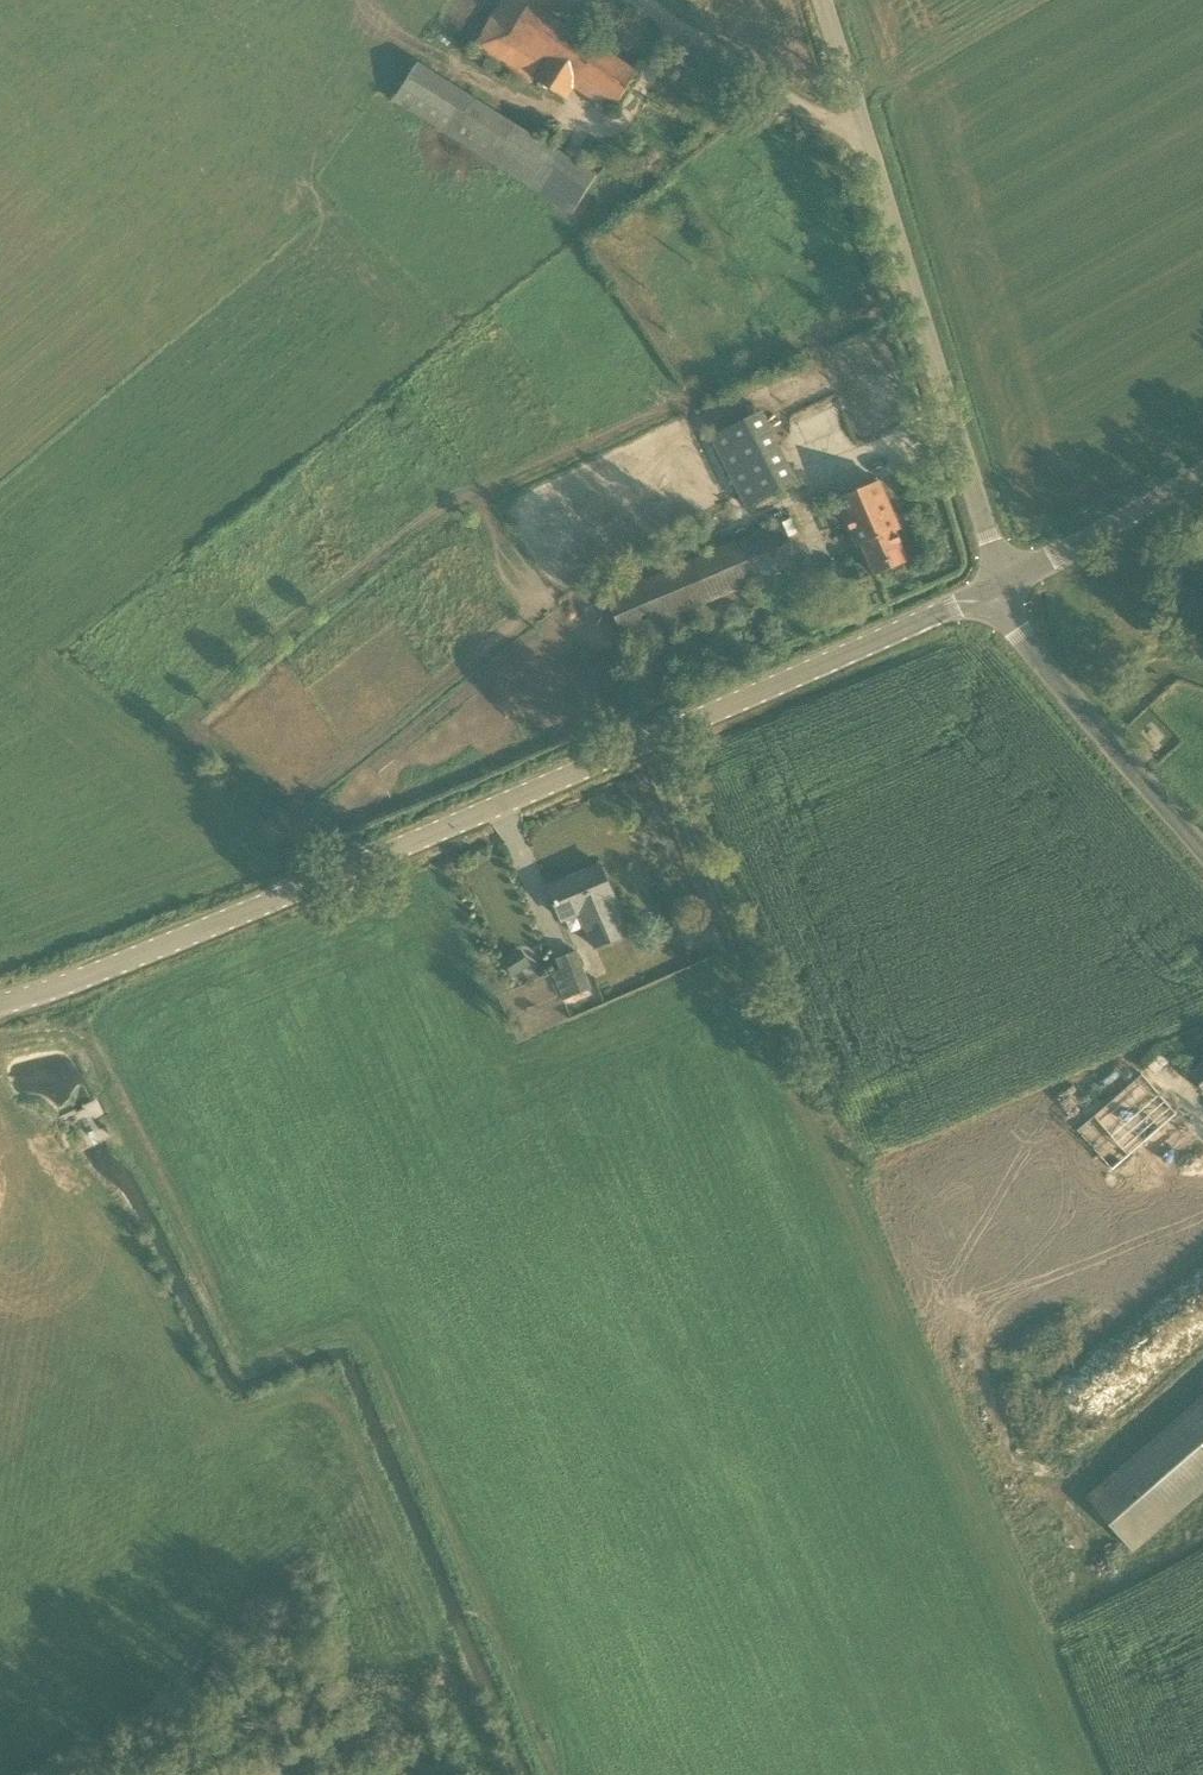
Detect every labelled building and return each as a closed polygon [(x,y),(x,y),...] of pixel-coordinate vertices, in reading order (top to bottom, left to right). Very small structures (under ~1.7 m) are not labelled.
[(476,48),(531,83),(534,78),(570,101),(577,90),(612,112),(638,71),(552,16),(562,0),(506,0),(476,48)] [(597,176),(419,64),(396,102),(540,192),(574,213),(597,176)] [(760,409),(708,434),(743,505),(794,480),(760,409)] [(879,481),(839,499),(860,547),(863,545),(876,575),(909,561),(896,531),(900,529),(879,481)] [(782,521),(607,595),(624,636),(799,562),(782,521)] [(1153,641),(1163,633),(1149,617),(1140,625),(1153,641)] [(506,891),(475,904),(502,965),(533,952),(523,929),(544,919),(548,927),(570,918),(572,924),(576,923),(584,941),(612,929),(604,910),(607,909),(604,902),(608,901),(594,869),(590,870),(582,852),(548,867),(556,886),(534,895),(539,907),(517,917),(506,891)] [(562,996),(589,989),(579,949),(551,956),(562,996)] [(1193,1075),(1202,1086),(1202,1066),(1193,1075)] [(1142,1074),(914,1255),(950,1300),(1178,1119),(1142,1074)] [(1093,1484),(1097,1496),(1119,1521),(1181,1497),(1202,1478),(1202,1393),(1093,1484)]
